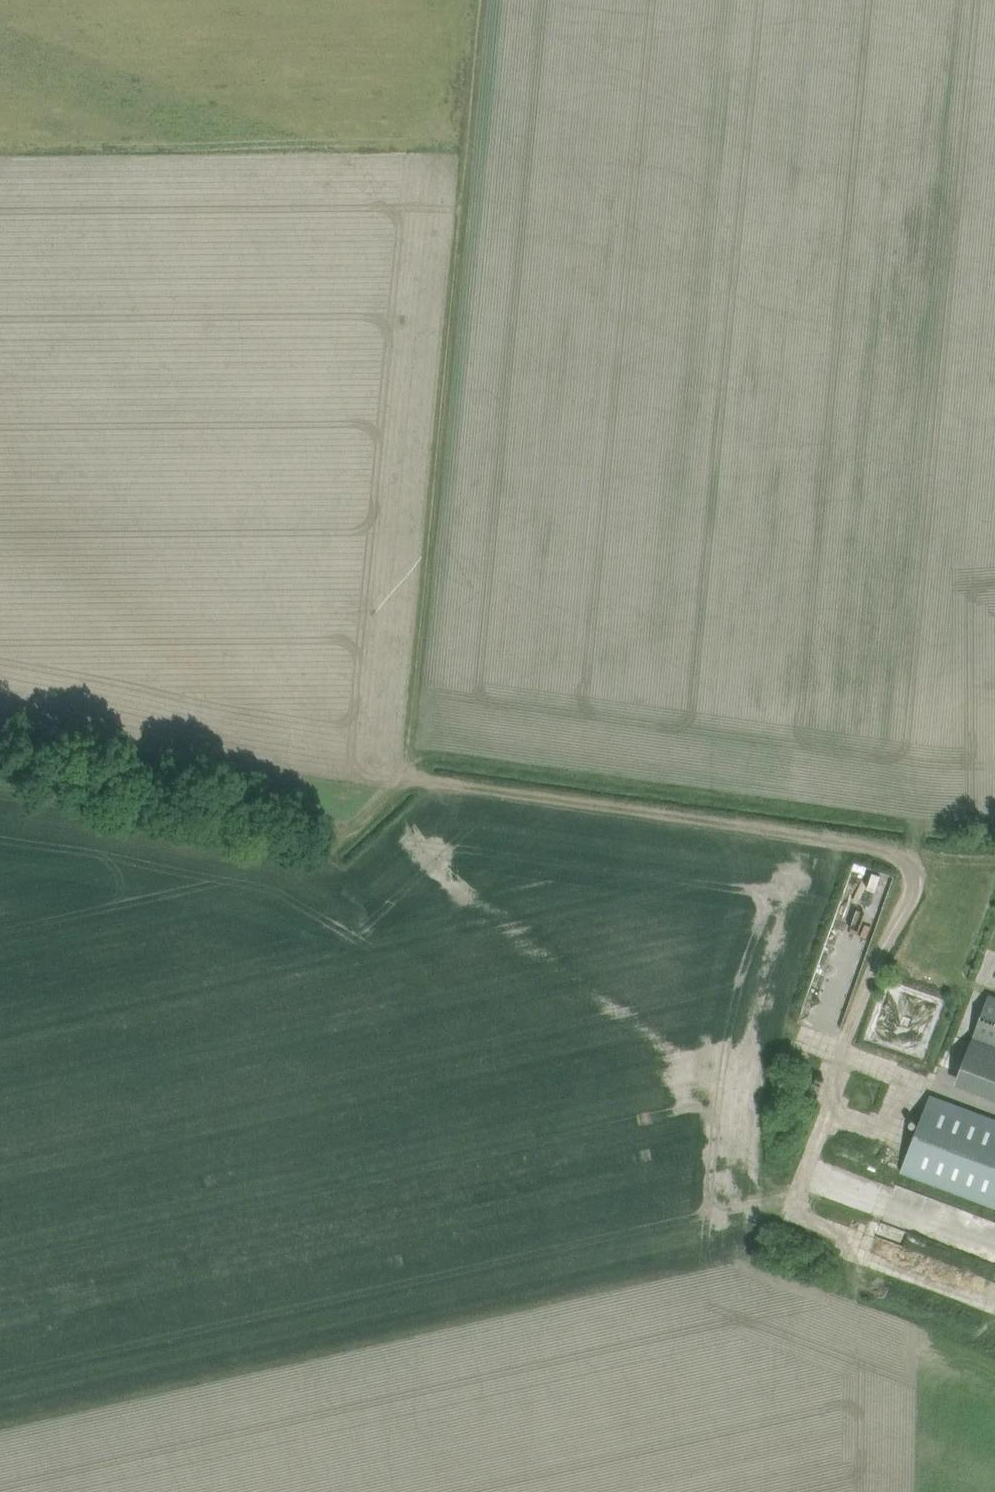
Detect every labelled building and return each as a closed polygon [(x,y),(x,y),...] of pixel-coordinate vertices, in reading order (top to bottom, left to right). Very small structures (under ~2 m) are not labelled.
[(959,1072),(994,1086),(994,996),(989,994),(973,1037),(959,1072)] [(994,1206),(994,1119),(964,1108),(931,1095),(902,1170),(935,1183),(994,1206)]
